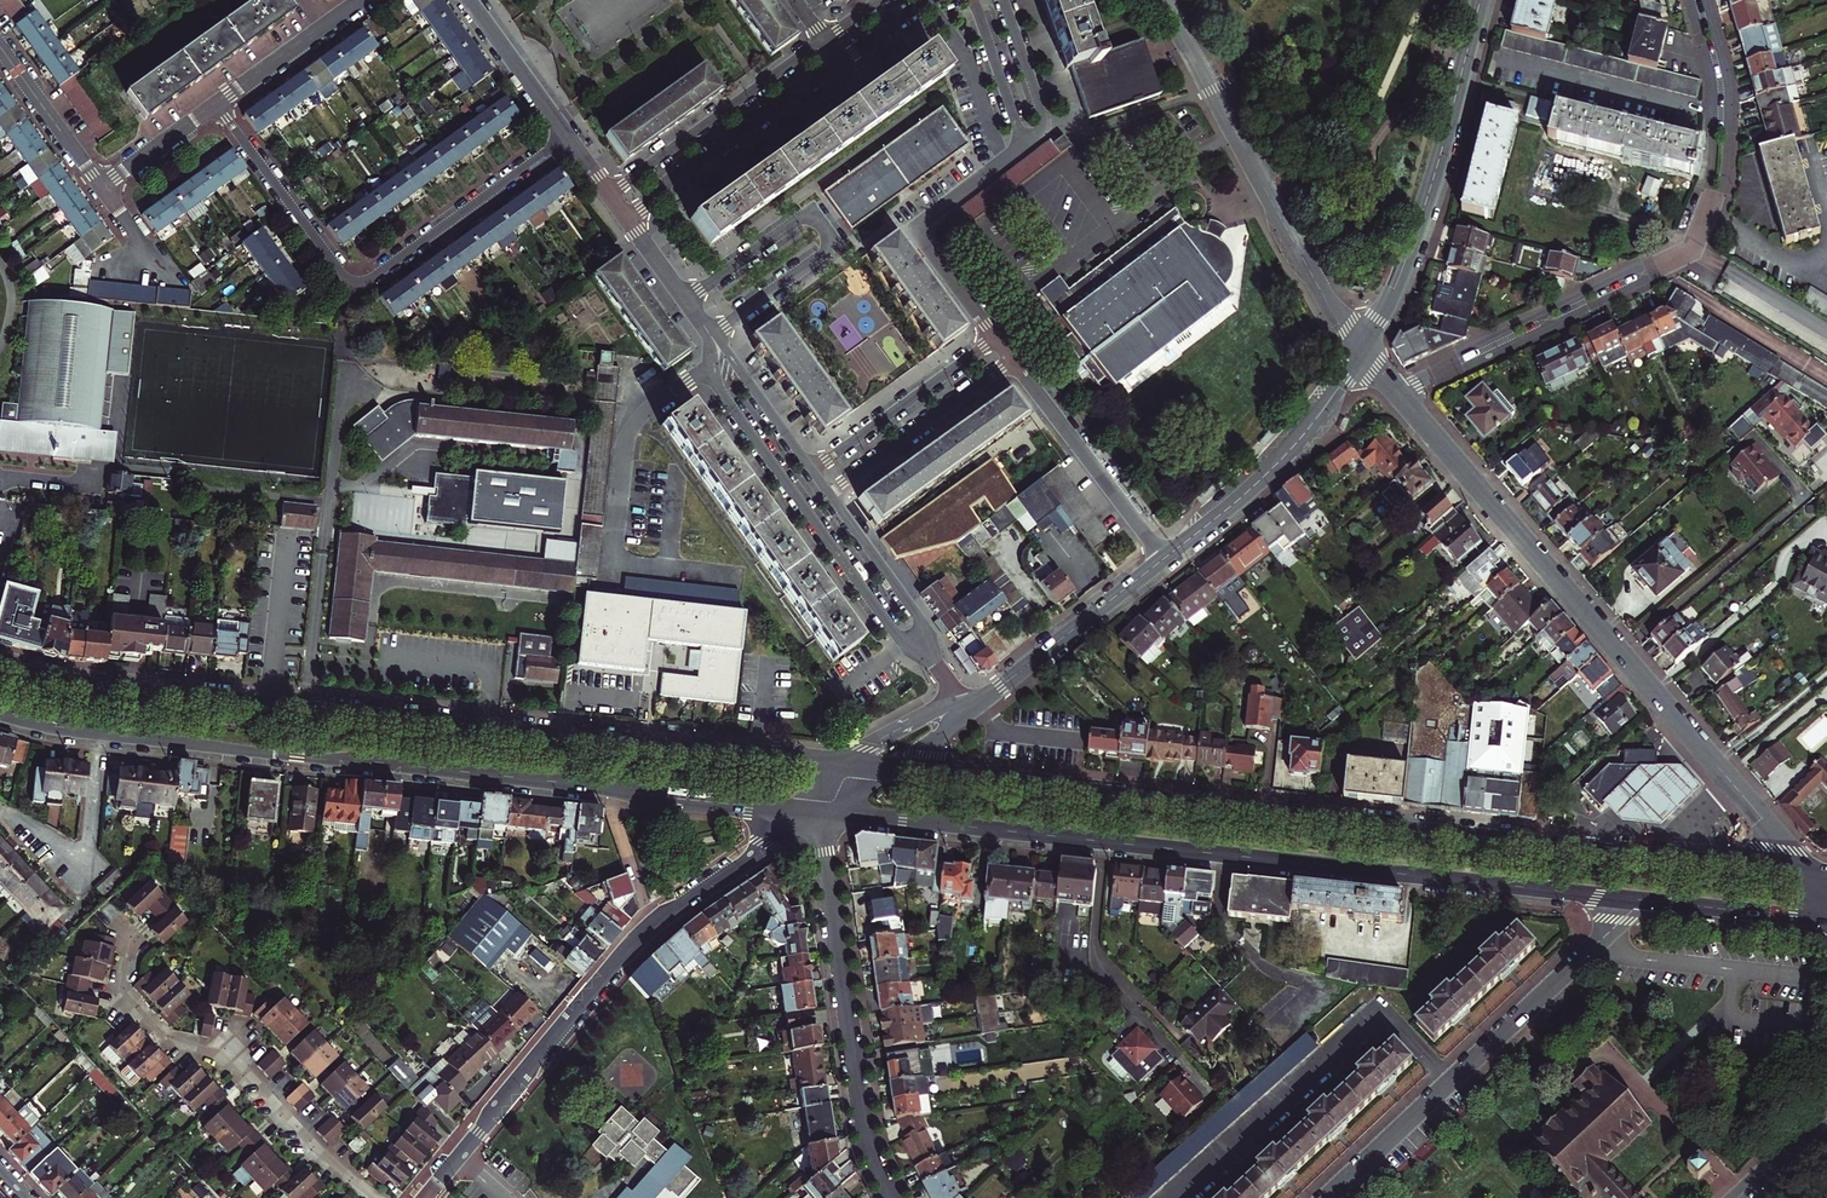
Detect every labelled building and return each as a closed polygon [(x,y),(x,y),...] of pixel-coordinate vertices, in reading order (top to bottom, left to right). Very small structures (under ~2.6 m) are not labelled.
[(20,2),(19,0),(7,0),(0,5),(5,12),(20,2)] [(294,11),(286,0),(256,0),(126,93),(145,119),(294,11)] [(413,18),(419,14),(437,0),(407,0),(403,4),(413,18)] [(429,28),(448,14),(438,0),(437,0),(419,14),(429,28)] [(769,0),(728,0),(770,58),(779,51),(796,38),(769,0)] [(1066,67),(1070,66),(1096,57),(1077,0),(1043,0),(1066,67)] [(1545,40),(1556,1),(1556,0),(1521,0),(1513,32),(1545,40)] [(1638,1),(1642,10),(1639,21),(1658,26),(1662,7),(1672,9),(1674,0),(1636,0),(1638,1)] [(1730,9),(1760,0),(1728,0),(1730,9)] [(1730,9),(1737,34),(1760,27),(1755,9),(1762,6),(1777,2),(1778,1),(1779,0),(1760,0),(1730,9)] [(10,19),(25,8),(20,2),(5,12),(10,19)] [(1760,27),(1768,25),(1762,6),(1755,9),(1760,27)] [(10,19),(15,26),(30,15),(25,8),(10,19)] [(30,15),(15,26),(25,41),(45,27),(35,12),(30,15)] [(429,28),(440,43),(459,29),(448,14),(429,28)] [(359,25),(363,30),(374,46),(381,41),(366,20),(359,25)] [(1656,69),(1667,28),(1658,26),(1639,21),(1639,22),(1629,62),(1656,69)] [(1760,27),(1737,34),(1746,63),(1780,53),(1781,53),(1773,27),(1769,28),(1768,25),(1760,27)] [(36,55),(56,41),(45,27),(25,41),(36,55)] [(459,29),(440,43),(450,57),(469,43),(459,29)] [(363,30),(347,41),(361,61),(377,50),(374,46),(363,30)] [(1656,69),(1629,62),(1587,51),(1545,40),(1513,32),(1505,30),(1501,47),(1697,97),(1701,80),(1656,69)] [(66,56),(56,41),(36,55),(47,71),(66,56)] [(361,61),(347,41),(332,52),(347,71),(361,61)] [(1141,42),(1096,57),(1070,66),(1088,119),(1126,106),(1160,95),(1156,84),(1141,42)] [(469,43),(450,57),(461,72),(480,58),(469,43)] [(934,58),(927,48),(902,66),(865,93),(828,120),(785,151),(751,175),(709,205),(691,219),(709,245),(946,75),(934,58)] [(347,71),(332,52),(318,62),(332,82),(347,71)] [(1746,63),(1751,81),(1785,71),(1780,53),(1746,63)] [(77,71),(66,56),(47,71),(57,85),(72,75),(77,71)] [(480,58),(461,72),(472,88),(474,86),(489,76),(491,74),(480,58)] [(332,82),(318,62),(303,73),(317,93),(332,82)] [(623,163),(721,93),(701,67),(614,130),(607,134),(604,137),(623,163)] [(1785,71),(1751,81),(1756,98),(1781,90),(1798,85),(1794,70),(1790,72),(1789,70),(1785,71)] [(1246,72),(1240,75),(1245,86),(1251,82),(1246,72)] [(317,93),(303,73),(288,83),(303,103),(317,93)] [(62,92),(77,82),(72,75),(57,85),(62,92)] [(82,89),(77,82),(62,92),(67,100),(82,89)] [(332,82),(317,93),(322,99),(337,88),(332,82)] [(303,103),(288,83),(273,94),(288,114),(303,103)] [(87,96),(82,89),(67,100),(72,107),(87,96)] [(495,106),(490,109),(504,128),(519,117),(499,90),(489,98),(495,106)] [(1781,90),(1756,98),(1760,113),(1761,112),(1786,105),(1781,90)] [(0,94),(0,116),(13,107),(3,92),(0,94)] [(288,114),(273,94),(258,105),(273,125),(288,114)] [(77,114),(92,103),(87,96),(72,107),(77,114)] [(1761,112),(1771,147),(1794,141),(1807,137),(1798,102),(1786,105),(1761,112)] [(82,120),(97,110),(92,103),(77,114),(82,120)] [(273,125),(258,105),(245,114),(245,115),(259,135),(273,125)] [(13,107),(0,116),(0,139),(5,135),(24,122),(13,107)] [(1692,173),(1700,144),(1667,135),(1665,135),(1592,116),(1590,115),(1556,107),(1548,136),(1692,173)] [(504,128),(490,109),(475,120),(488,139),(504,128)] [(884,149),(911,187),(953,157),(958,163),(971,154),(965,147),(968,145),(940,109),(884,149)] [(88,128),(102,118),(97,110),(82,120),(88,128)] [(1493,218),(1517,122),(1488,115),(1468,193),(1464,210),(1493,218)] [(92,134),(107,124),(102,118),(88,128),(92,134)] [(488,139),(475,120),(460,131),(473,149),(488,139)] [(35,137),(24,122),(5,135),(16,150),(35,137)] [(97,142),(112,131),(107,124),(92,134),(97,142)] [(473,149),(460,131),(446,141),(459,160),(473,149)] [(1061,155),(1072,147),(1067,142),(1063,136),(1053,144),(1061,155)] [(45,152),(35,137),(16,150),(27,165),(45,152)] [(1043,145),(1055,160),(1061,155),(1053,144),(1050,140),(1043,145)] [(459,160),(446,141),(431,152),(444,171),(459,160)] [(1771,147),(1758,151),(1784,242),(1820,232),(1814,213),(1816,212),(1814,203),(1812,204),(1802,169),(1804,168),(1801,159),(1799,160),(1794,141),(1771,147)] [(430,181),(444,171),(431,152),(424,143),(411,154),(417,162),(430,181)] [(1048,166),(1055,160),(1043,145),(1036,151),(1048,166)] [(322,162),(311,147),(297,158),(305,170),(307,172),(322,162)] [(845,224),(850,230),(911,187),(884,149),(844,178),(823,193),(845,224)] [(217,162),(231,181),(236,187),(251,176),(232,151),(217,162)] [(1029,156),(1041,171),(1048,166),(1036,151),(1029,156)] [(56,167),(45,152),(27,165),(19,171),(30,186),(56,167)] [(1022,162),(1034,177),(1041,171),(1029,156),(1022,162)] [(294,178),(305,170),(297,158),(296,157),(285,165),(294,178)] [(202,173),(216,192),(231,181),(217,162),(202,173)] [(401,173),(415,192),(430,181),(417,162),(401,173)] [(1015,166),(1027,182),(1034,177),(1022,162),(1015,166)] [(1009,172),(1020,187),(1027,182),(1015,166),(1009,172)] [(67,181),(56,167),(30,186),(40,200),(48,195),(67,181)] [(543,181),(557,200),(562,207),(573,200),(567,192),(572,189),(558,170),(543,181)] [(1014,191),(1020,187),(1009,172),(1002,176),(1014,191)] [(202,202),(216,192),(202,173),(188,183),(202,202)] [(400,202),(415,192),(401,173),(386,184),(400,202)] [(1007,197),(1014,191),(1002,176),(995,181),(1007,197)] [(59,209),(77,196),(67,181),(48,195),(59,209)] [(528,191),(542,211),(557,200),(543,181),(528,191)] [(1000,202),(1007,197),(995,181),(988,187),(1000,202)] [(187,212),(202,202),(188,183),(173,193),(187,212)] [(372,194),(386,213),(400,202),(386,184),(372,194)] [(993,207),(1000,202),(988,187),(982,192),(993,207)] [(513,202),(527,221),(542,211),(528,191),(513,202)] [(986,212),(993,207),(982,192),(975,197),(986,212)] [(158,204),(172,223),(187,212),(173,193),(158,204)] [(823,193),(816,198),(839,229),(845,224),(823,193)] [(357,205),(371,224),(386,213),(372,194),(357,205)] [(69,224),(88,211),(77,196),(59,209),(69,224)] [(968,202),(980,217),(986,212),(975,197),(968,202)] [(202,202),(187,212),(193,221),(208,211),(202,202)] [(499,212),(513,232),(527,221),(513,202),(499,212)] [(962,207),(973,222),(980,217),(968,202),(962,207)] [(157,234),(172,223),(158,204),(143,215),(157,234)] [(343,215),(356,234),(371,224),(357,205),(343,215)] [(966,226),(973,222),(962,207),(955,212),(966,226)] [(80,239),(98,226),(88,211),(69,224),(80,239)] [(1039,294),(1070,336),(1063,341),(1094,385),(1104,379),(1111,389),(1228,301),(1221,291),(1225,285),(1228,278),(1230,270),(1228,260),(1225,250),(1216,241),(1210,236),(1203,232),(1196,230),(1185,226),(1179,220),(1175,211),(1068,292),(1059,280),(1039,294)] [(484,223),(498,242),(513,232),(499,212),(484,223)] [(959,232),(966,226),(955,212),(947,217),(952,224),(958,232),(959,232)] [(343,215),(327,227),(341,245),(356,234),(343,215)] [(938,235),(952,224),(947,217),(933,229),(938,235)] [(1206,227),(1203,232),(1210,236),(1216,241),(1219,234),(1223,229),(1219,225),(1214,222),(1207,222),(1206,227)] [(172,223),(157,234),(162,241),(177,230),(172,223)] [(469,234),(483,253),(498,242),(484,223),(469,234)] [(958,232),(952,224),(938,235),(944,243),(958,232)] [(110,241),(98,226),(80,239),(91,254),(110,241)] [(966,226),(959,232),(964,240),(970,247),(978,242),(966,226)] [(1482,256),(1487,236),(1457,229),(1452,249),(1482,256)] [(261,231),(250,238),(242,244),(253,259),(272,246),(261,231)] [(950,251),(964,240),(959,232),(958,232),(944,243),(950,251)] [(454,245),(468,264),(483,253),(469,234),(454,245)] [(965,330),(895,234),(869,253),(939,349),(965,330)] [(617,251),(612,244),(596,255),(602,262),(617,251)] [(453,275),(468,264),(454,245),(440,255),(453,275)] [(272,246),(253,259),(264,274),(283,261),(272,246)] [(1447,267),(1459,270),(1482,276),(1487,257),(1482,256),(1452,249),(1447,267)] [(1601,250),(1597,263),(1612,267),(1615,256),(1615,254),(1601,250)] [(1577,258),(1549,251),(1544,271),(1572,278),(1577,258)] [(203,267),(193,253),(181,262),(191,276),(203,267)] [(440,255),(425,266),(439,285),(453,275),(440,255)] [(617,259),(593,278),(662,373),(686,354),(617,259)] [(283,261),(264,274),(275,289),(294,275),(283,261)] [(410,277),(424,296),(439,285),(425,266),(410,277)] [(1448,314),(1443,332),(1466,337),(1482,276),(1459,270),(1452,297),(1444,295),(1440,312),(1448,314)] [(206,271),(191,282),(191,283),(202,298),(217,286),(206,271)] [(1538,271),(1536,280),(1562,286),(1564,278),(1538,271)] [(33,272),(26,276),(36,294),(44,290),(33,272)] [(294,275),(275,289),(287,304),(305,290),(294,275)] [(410,277),(395,287),(409,306),(424,296),(410,277)] [(79,280),(77,298),(87,300),(89,281),(79,280)] [(87,300),(96,301),(98,282),(90,281),(89,281),(87,300)] [(96,301),(104,301),(106,283),(98,282),(96,301)] [(106,283),(104,301),(113,302),(115,284),(106,283)] [(113,302),(121,303),(123,285),(115,284),(113,302)] [(121,303),(130,304),(132,286),(123,285),(121,303)] [(132,286),(130,304),(139,305),(141,287),(132,286)] [(141,287),(139,305),(148,306),(150,288),(141,287)] [(409,306),(395,287),(380,298),(394,317),(409,306)] [(148,306),(157,307),(159,289),(150,288),(148,306)] [(157,307),(167,308),(169,290),(159,289),(157,307)] [(167,308),(174,308),(176,291),(169,290),(167,308)] [(176,291),(174,308),(182,309),(184,292),(176,291)] [(1691,313),(1697,303),(1676,291),(1664,311),(1695,329),(1701,319),(1691,313)] [(190,306),(191,292),(184,292),(182,309),(190,310),(190,306)] [(2,425),(0,449),(0,450),(54,455),(53,459),(72,461),(73,457),(112,460),(115,434),(98,432),(104,373),(127,375),(134,313),(110,311),(110,310),(31,302),(21,407),(4,406),(2,425)] [(1701,306),(1697,303),(1691,313),(1701,319),(1703,315),(1704,313),(1704,310),(1703,308),(1701,306)] [(1664,311),(1649,318),(1660,342),(1665,352),(1689,340),(1711,353),(1718,343),(1699,332),(1695,329),(1664,311)] [(1699,332),(1718,343),(1728,349),(1781,381),(1826,409),(1826,388),(1780,360),(1779,358),(1709,316),(1699,332)] [(1649,318),(1633,326),(1644,350),(1650,361),(1658,356),(1653,346),(1660,342),(1649,318)] [(776,319),(750,338),(820,435),(847,416),(776,319)] [(1405,367),(1466,337),(1443,332),(1426,340),(1419,327),(1406,323),(1393,348),(1405,367)] [(1612,324),(1587,336),(1600,362),(1616,354),(1614,348),(1621,345),(1616,334),(1612,324)] [(1644,350),(1633,326),(1616,334),(1621,345),(1628,358),(1644,350)] [(1588,366),(1575,339),(1537,357),(1550,384),(1588,366)] [(610,353),(598,352),(596,367),(608,368),(610,353)] [(619,369),(608,368),(596,367),(595,375),(618,378),(619,369)] [(594,384),(617,386),(618,378),(595,375),(594,384)] [(616,395),(617,386),(594,384),(593,393),(616,395)] [(1485,438),(1514,413),(1497,393),(1492,398),(1483,387),(1468,399),(1476,409),(1467,418),(1485,438)] [(1774,387),(1751,407),(1760,417),(1764,414),(1771,423),(1774,420),(1787,436),(1796,447),(1804,441),(1812,451),(1821,443),(1820,442),(1826,437),(1818,428),(1815,431),(1799,411),(1802,408),(1794,399),(1791,402),(1785,395),(1782,397),(1774,387)] [(921,453),(859,499),(878,524),(1026,417),(1007,391),(921,453)] [(615,404),(616,395),(593,393),(592,401),(615,404)] [(591,411),(614,413),(615,404),(592,401),(591,411)] [(380,464),(411,436),(415,403),(411,402),(405,403),(399,404),(394,406),(389,410),(381,416),(374,409),(350,431),(380,464)] [(415,403),(411,436),(551,450),(549,465),(555,465),(555,473),(572,475),(574,453),(568,452),(571,424),(429,409),(429,404),(415,403)] [(858,645),(687,407),(661,426),(831,664),(858,645)] [(591,419),(613,422),(614,413),(591,411),(591,419)] [(612,431),(613,422),(591,419),(590,428),(612,431)] [(1774,420),(1771,423),(1785,439),(1787,436),(1774,420)] [(589,437),(611,439),(612,431),(590,428),(589,437)] [(1574,443),(1582,453),(1603,435),(1588,431),(1574,443)] [(588,445),(610,448),(611,439),(589,437),(588,445)] [(1376,464),(1394,485),(1413,469),(1404,458),(1403,459),(1397,452),(1399,451),(1391,442),(1386,437),(1364,455),(1361,452),(1357,455),(1346,442),(1327,457),(1340,473),(1358,458),(1369,470),(1376,464)] [(1751,455),(1739,442),(1726,453),(1737,466),(1734,468),(1738,473),(1737,474),(1737,479),(1742,485),(1748,485),(1759,498),(1768,490),(1771,493),(1783,483),(1779,478),(1770,467),(1768,469),(1762,462),(1767,458),(1759,449),(1751,455)] [(609,456),(610,448),(588,445),(587,454),(609,456)] [(1527,454),(1526,453),(1507,469),(1523,488),(1551,464),(1536,447),(1527,454)] [(608,465),(609,456),(587,454),(586,462),(608,465)] [(974,530),(980,525),(969,510),(982,501),(993,515),(1003,508),(1017,497),(989,461),(880,539),(895,560),(902,558),(956,544),(968,535),(974,530)] [(585,471),(607,474),(608,465),(586,462),(585,471)] [(1434,486),(1417,465),(1413,469),(1394,485),(1391,487),(1408,508),(1434,486)] [(1038,481),(1044,488),(1061,474),(1056,467),(1038,481)] [(606,483),(607,474),(585,471),(584,480),(606,483)] [(141,486),(142,476),(111,472),(109,492),(151,497),(152,487),(141,486)] [(558,533),(563,483),(473,473),(472,478),(433,474),(432,489),(410,487),(409,494),(426,496),(424,522),(463,527),(464,520),(467,520),(467,523),(558,533)] [(1061,474),(1044,488),(1049,495),(1067,482),(1061,474)] [(1299,519),(1303,516),(1299,511),(1314,499),(1299,479),(1274,498),(1282,508),(1313,547),(1318,543),(1299,519)] [(583,489),(605,491),(606,483),(584,480),(583,489)] [(1014,522),(1024,534),(1033,527),(1039,535),(1053,525),(1047,517),(1059,508),(1055,502),(1049,495),(1044,488),(1038,481),(1017,497),(1003,508),(1014,522)] [(1554,524),(1576,505),(1568,496),(1564,499),(1549,481),(1531,497),(1554,524)] [(1067,482),(1049,495),(1055,502),(1072,489),(1067,482)] [(582,498),(604,500),(605,491),(583,489),(582,498)] [(1072,489),(1055,502),(1059,508),(1060,509),(1078,496),(1072,489)] [(1078,496),(1060,509),(1065,516),(1083,502),(1078,496)] [(603,509),(604,500),(582,498),(581,507),(603,509)] [(1427,528),(1434,537),(1455,519),(1451,515),(1454,512),(1443,498),(1424,515),(1431,524),(1427,528)] [(1299,511),(1303,516),(1318,504),(1314,499),(1299,511)] [(1083,502),(1065,516),(1071,523),(1088,510),(1083,502)] [(107,503),(106,512),(121,514),(124,514),(125,505),(107,503)] [(274,504),(271,527),(314,531),(316,508),(274,504)] [(1567,540),(1586,524),(1576,512),(1581,508),(1578,504),(1576,505),(1554,524),(1567,540)] [(81,509),(56,507),(55,514),(80,517),(81,509)] [(602,519),(603,509),(581,507),(580,516),(602,519)] [(985,521),(996,535),(1014,522),(1003,508),(993,515),(985,521)] [(1316,551),(1313,547),(1282,508),(1270,518),(1293,548),(1299,543),(1307,553),(1310,550),(1312,553),(1316,551)] [(96,511),(81,509),(80,517),(96,518),(96,511)] [(1088,510),(1071,523),(1077,531),(1094,517),(1088,510)] [(1609,530),(1596,515),(1591,520),(1604,534),(1608,530),(1609,530)] [(602,519),(580,516),(579,525),(601,527),(602,519)] [(1455,519),(1434,537),(1457,565),(1482,543),(1459,516),(1455,519)] [(1077,531),(1082,537),(1099,524),(1094,517),(1077,531)] [(1254,530),(1271,552),(1280,546),(1286,554),(1293,548),(1270,518),(1254,530)] [(1580,554),(1604,534),(1591,520),(1586,524),(1567,540),(1580,554)] [(980,525),(980,526),(991,540),(996,535),(985,521),(980,525)] [(1082,537),(1087,544),(1104,531),(1099,524),(1082,537)] [(578,535),(600,537),(601,527),(579,525),(578,535)] [(991,540),(980,526),(974,530),(985,544),(991,540)] [(979,549),(985,544),(974,530),(968,535),(979,549)] [(1273,554),(1271,552),(1254,530),(1223,555),(1242,578),(1273,554)] [(1592,568),(1620,544),(1608,530),(1604,534),(1580,554),(1592,568)] [(1104,531),(1087,544),(1092,551),(1110,538),(1104,531)] [(363,642),(371,571),(571,594),(572,587),(573,578),(574,569),(575,560),(576,552),(577,542),(577,541),(568,540),(568,543),(547,541),(547,540),(546,540),(543,562),(400,546),(401,542),(387,540),(386,544),(374,543),(375,538),(341,534),(329,638),(363,642)] [(599,545),(600,537),(578,535),(577,541),(577,542),(599,545)] [(977,570),(989,561),(979,549),(968,535),(956,544),(967,558),(977,570)] [(1656,597),(1690,567),(1668,541),(1633,570),(1656,597)] [(598,554),(599,545),(577,542),(576,552),(598,554)] [(1809,547),(1788,585),(1803,593),(1803,592),(1792,585),(1810,551),(1825,559),(1826,557),(1826,558),(1826,553),(1820,549),(1818,553),(1809,547)] [(1500,565),(1488,550),(1456,578),(1475,601),(1479,598),(1487,591),(1501,579),(1497,575),(1498,574),(1495,569),(1500,565)] [(1825,603),(1826,600),(1826,558),(1826,557),(1825,559),(1810,551),(1792,585),(1803,592),(1803,593),(1804,595),(1810,598),(1812,598),(1812,597),(1825,603)] [(597,563),(598,554),(576,552),(575,560),(597,563)] [(1036,583),(1056,607),(1072,594),(1040,554),(1033,560),(1040,569),(1031,576),(1036,582),(1036,583)] [(1250,588),(1242,578),(1223,555),(1213,563),(1215,565),(1199,579),(1215,599),(1223,609),(1228,604),(1241,621),(1253,612),(1240,595),(1250,588)] [(574,569),(596,571),(597,563),(575,560),(574,569)] [(980,575),(982,577),(995,567),(990,560),(989,561),(977,570),(980,575)] [(1215,565),(1213,563),(1196,576),(1198,577),(1199,579),(1215,565)] [(986,582),(987,583),(1000,573),(995,567),(982,577),(986,582)] [(595,581),(596,571),(574,569),(573,578),(589,580),(595,581)] [(1000,573),(987,583),(991,589),(1005,578),(1000,573)] [(1520,587),(1508,573),(1501,579),(1487,591),(1499,604),(1520,587)] [(937,619),(952,607),(961,601),(962,600),(945,576),(926,591),(921,595),(937,619)] [(1187,622),(1215,599),(1199,579),(1198,577),(1185,586),(1186,588),(1175,596),(1173,596),(1165,601),(1185,620),(1187,622)] [(589,580),(573,578),(572,587),(588,589),(589,580)] [(625,578),(623,599),(631,600),(633,579),(625,578)] [(991,589),(996,595),(1009,584),(1005,578),(991,589)] [(633,579),(631,600),(640,601),(642,580),(633,579)] [(642,580),(640,601),(649,602),(651,580),(642,580)] [(651,580),(649,602),(657,603),(659,581),(651,580)] [(659,581),(657,603),(666,604),(668,582),(659,581)] [(666,604),(675,605),(677,583),(668,582),(666,604)] [(961,601),(952,607),(962,622),(968,630),(977,643),(1001,624),(997,619),(1005,613),(1010,613),(1009,612),(1005,607),(1000,600),(996,595),(991,589),(987,583),(986,582),(966,597),(962,600),(961,601)] [(675,605),(683,606),(686,584),(677,583),(675,605)] [(686,584),(683,606),(692,607),(694,585),(686,584)] [(996,595),(1000,600),(1014,590),(1009,584),(996,595)] [(694,585),(692,607),(701,608),(703,586),(694,585)] [(701,608),(708,609),(711,587),(703,586),(701,608)] [(711,587),(708,609),(717,610),(720,588),(711,587)] [(1517,636),(1529,625),(1543,614),(1520,587),(1499,604),(1493,609),(1517,636)] [(717,610),(727,611),(729,589),(720,588),(717,610)] [(0,606),(0,642),(42,653),(52,609),(51,608),(51,605),(33,600),(33,597),(5,589),(0,606)] [(727,611),(737,612),(739,591),(729,589),(727,611)] [(1000,600),(1005,607),(1019,596),(1014,590),(1000,600)] [(1499,604),(1487,591),(1479,598),(1490,612),(1493,609),(1499,604)] [(112,594),(110,610),(126,612),(128,595),(112,594)] [(151,595),(149,611),(165,613),(166,597),(151,595)] [(697,678),(662,674),(659,696),(735,705),(741,652),(746,613),(737,612),(727,611),(717,610),(708,609),(701,608),(692,607),(683,606),(675,605),(666,604),(657,603),(649,602),(640,601),(631,600),(623,599),(586,595),(578,665),(644,672),(647,642),(700,648),(697,678)] [(1005,607),(1009,612),(1023,602),(1019,596),(1005,607)] [(1825,603),(1812,597),(1812,598),(1826,605),(1826,603),(1826,600),(1825,603)] [(1185,620),(1165,601),(1144,623),(1164,642),(1185,620)] [(1012,616),(1014,618),(1028,608),(1023,602),(1009,612),(1010,613),(1012,616)] [(1541,639),(1564,620),(1552,606),(1543,614),(1529,625),(1541,639)] [(61,611),(52,609),(42,653),(64,660),(69,611),(69,610),(67,610),(67,609),(66,608),(64,607),(63,608),(62,609),(61,611)] [(962,622),(952,607),(937,619),(948,633),(962,622)] [(1014,618),(1019,624),(1032,614),(1028,608),(1014,618)] [(1359,610),(1347,619),(1342,623),(1358,643),(1375,629),(1359,610)] [(64,660),(80,661),(84,625),(85,613),(69,611),(64,660)] [(997,619),(1001,624),(1012,616),(1010,613),(1005,613),(997,619)] [(1032,614),(1019,624),(1023,630),(1037,620),(1032,614)] [(108,628),(105,654),(117,655),(121,656),(136,658),(140,658),(141,656),(141,649),(152,650),(161,651),(164,624),(109,618),(108,628)] [(164,624),(161,651),(185,654),(189,621),(189,620),(164,618),(164,624)] [(1156,649),(1164,642),(1144,623),(1141,619),(1121,641),(1151,671),(1164,657),(1156,649)] [(1552,653),(1575,633),(1564,620),(1541,639),(1536,643),(1540,647),(1545,644),(1552,653)] [(201,623),(189,621),(185,654),(212,657),(215,627),(201,625),(201,623)] [(246,655),(249,625),(240,624),(240,623),(216,621),(215,627),(212,657),(235,659),(235,654),(246,655)] [(1682,635),(1670,621),(1652,637),(1663,651),(1682,635)] [(968,630),(962,622),(948,633),(976,673),(985,674),(995,666),(977,643),(968,630)] [(1675,665),(1707,637),(1695,624),(1682,635),(1663,651),(1675,665)] [(84,625),(80,661),(104,664),(104,659),(105,654),(108,628),(84,625)] [(1586,647),(1575,633),(1552,653),(1548,657),(1559,670),(1561,669),(1568,662),(1586,647)] [(556,683),(558,660),(548,659),(551,638),(518,634),(513,679),(556,683)] [(1586,647),(1568,662),(1579,675),(1598,660),(1586,647)] [(1752,659),(1746,653),(1736,662),(1724,649),(1702,668),(1715,684),(1732,670),(1734,673),(1752,659)] [(1592,696),(1613,678),(1598,660),(1579,675),(1577,678),(1592,696)] [(1577,678),(1579,675),(1568,662),(1561,669),(1566,675),(1572,682),(1577,678)] [(1412,727),(1410,744),(1407,769),(1403,806),(1463,812),(1474,706),(1469,701),(1456,688),(1430,663),(1418,674),(1412,727)] [(1559,670),(1550,678),(1555,684),(1566,675),(1561,669),(1559,670)] [(1735,691),(1726,680),(1712,690),(1715,693),(1712,695),(1736,723),(1732,727),(1738,734),(1755,719),(1749,712),(1745,716),(1728,697),(1735,691)] [(1603,703),(1622,688),(1616,681),(1597,696),(1603,703)] [(1280,720),(1282,700),(1263,699),(1264,689),(1251,688),(1250,697),(1248,697),(1245,728),(1269,731),(1271,719),(1280,720)] [(1622,701),(1628,695),(1622,688),(1603,703),(1592,712),(1610,734),(1633,714),(1622,701)] [(1488,708),(1474,706),(1463,812),(1536,821),(1541,775),(1523,773),(1530,708),(1520,703),(1512,711),(1488,708)] [(1336,720),(1347,710),(1342,704),(1331,714),(1336,720)] [(1383,741),(1391,742),(1401,743),(1410,744),(1412,727),(1403,725),(1392,724),(1385,723),(1383,741)] [(1123,727),(1122,733),(1120,758),(1145,761),(1149,730),(1123,727)] [(1185,734),(1149,730),(1145,761),(1160,762),(1160,760),(1182,763),(1182,760),(1197,761),(1200,739),(1185,737),(1185,734)] [(1104,733),(1091,732),(1089,753),(1107,755),(1107,759),(1119,760),(1120,758),(1122,733),(1104,731),(1104,733)] [(1197,765),(1224,768),(1226,748),(1227,743),(1211,741),(1212,736),(1200,734),(1200,739),(1197,761),(1197,765)] [(0,736),(0,766),(8,768),(9,762),(22,765),(28,743),(0,736)] [(1791,757),(1777,741),(1751,763),(1765,779),(1791,757)] [(1306,774),(1320,776),(1323,755),(1324,746),(1292,742),(1290,758),(1293,758),(1291,775),(1306,777),(1306,774)] [(1226,748),(1224,768),(1233,769),(1233,771),(1252,774),(1255,748),(1235,746),(1235,749),(1226,748)] [(1644,766),(1657,767),(1657,751),(1625,750),(1625,767),(1610,766),(1584,791),(1602,808),(1601,810),(1602,811),(1604,810),(1603,809),(1606,805),(1642,768),(1644,770),(1645,768),(1644,766)] [(62,793),(64,764),(45,762),(42,790),(48,791),(46,804),(60,806),(62,793)] [(176,776),(173,801),(195,803),(195,807),(204,808),(207,790),(205,790),(207,779),(186,776),(187,765),(178,763),(176,776)] [(1403,806),(1407,769),(1348,763),(1344,800),(1403,806)] [(1804,835),(1811,829),(1793,809),(1820,786),(1826,795),(1826,768),(1823,763),(1811,772),(1814,775),(1778,805),(1804,835)] [(62,793),(82,795),(84,766),(64,764),(62,793)] [(1642,768),(1606,805),(1622,822),(1661,826),(1690,798),(1700,788),(1682,766),(1669,766),(1657,767),(1644,766),(1645,768),(1644,770),(1642,768)] [(116,798),(136,800),(139,772),(119,770),(118,777),(116,798)] [(136,800),(154,802),(157,774),(139,772),(136,800)] [(173,801),(176,776),(157,774),(154,802),(173,804),(173,801)] [(105,797),(116,798),(118,777),(107,775),(105,797)] [(357,825),(362,783),(344,781),(342,794),(325,792),(321,822),(357,825)] [(276,786),(249,783),(244,827),(271,830),(276,786)] [(399,787),(362,783),(357,825),(355,851),(366,852),(370,814),(381,814),(381,819),(395,820),(398,799),(399,787)] [(315,790),(295,788),(289,837),(309,839),(315,790)] [(491,828),(495,798),(481,796),(480,808),(478,827),(491,828)] [(496,828),(505,829),(508,799),(495,798),(491,828),(490,840),(495,841),(496,828)] [(431,844),(435,803),(398,799),(395,820),(393,834),(409,836),(409,842),(431,844)] [(508,799),(505,829),(529,831),(531,836),(545,837),(546,823),(560,825),(562,811),(530,807),(530,802),(508,799)] [(453,846),(455,830),(457,806),(435,803),(431,844),(453,846)] [(571,864),(574,844),(577,807),(562,805),(562,811),(560,825),(559,834),(564,834),(561,863),(571,864)] [(457,806),(455,830),(477,833),(478,827),(480,808),(457,806)] [(577,807),(574,844),(598,847),(601,810),(577,807)] [(466,842),(476,843),(477,833),(467,831),(466,842)] [(187,835),(170,833),(166,869),(182,871),(187,835)] [(860,869),(877,867),(892,865),(895,843),(864,839),(857,844),(860,869)] [(892,889),(914,886),(919,845),(895,843),(892,865),(877,867),(890,870),(892,889)] [(17,861),(1,845),(0,846),(0,877),(17,861)] [(914,886),(932,888),(932,892),(941,893),(944,868),(944,866),(936,865),(938,847),(919,845),(914,886)] [(32,878),(22,867),(17,861),(0,877),(0,887),(11,898),(32,878)] [(941,893),(941,895),(961,897),(961,902),(972,903),(973,884),(968,883),(970,868),(955,867),(954,870),(944,868),(941,893)] [(1144,869),(1116,867),(1114,896),(1111,896),(1109,917),(1117,918),(1118,909),(1122,906),(1123,898),(1131,898),(1131,901),(1140,902),(1144,869)] [(1166,872),(1144,869),(1140,902),(1139,914),(1162,917),(1162,916),(1166,872)] [(1009,900),(1012,872),(989,870),(985,906),(992,907),(993,899),(1009,900)] [(770,879),(765,871),(746,884),(762,906),(770,918),(778,929),(802,926),(799,909),(789,911),(780,898),(778,900),(766,882),(770,879)] [(1060,878),(1057,904),(1091,908),(1095,874),(1060,871),(1060,878)] [(1033,902),(1035,875),(1012,872),(1009,900),(1024,902),(1023,910),(1032,911),(1033,902)] [(1186,874),(1166,872),(1162,916),(1182,918),(1181,917),(1181,914),(1186,874)] [(1216,877),(1186,874),(1181,914),(1197,915),(1196,922),(1205,923),(1212,916),(1212,913),(1213,908),(1202,906),(1203,900),(1214,901),(1216,877)] [(1057,904),(1060,878),(1035,875),(1033,902),(1057,904)] [(626,876),(606,883),(614,906),(616,908),(610,915),(623,928),(630,920),(619,910),(632,895),(626,876)] [(11,898),(25,914),(48,893),(32,878),(11,898)] [(1294,886),(1231,879),(1227,914),(1290,922),(1291,911),(1294,886)] [(485,886),(472,884),(472,889),(481,897),(484,894),(485,886)] [(721,901),(739,926),(747,920),(745,917),(762,906),(746,884),(721,901)] [(146,886),(123,908),(136,921),(144,913),(151,919),(168,903),(161,896),(159,899),(146,886)] [(1294,886),(1291,911),(1354,917),(1354,920),(1375,922),(1376,920),(1401,922),(1404,898),(1294,886)] [(476,903),(481,897),(472,889),(467,891),(472,895),(470,898),(476,903)] [(48,893),(25,914),(47,937),(60,926),(53,919),(64,909),(48,893)] [(471,956),(507,914),(484,894),(481,897),(476,903),(448,937),(471,956)] [(638,911),(632,895),(619,910),(630,920),(638,911)] [(985,906),(984,914),(1007,916),(1009,900),(993,899),(992,907),(985,906)] [(701,916),(716,938),(728,929),(730,932),(739,926),(721,901),(701,916)] [(168,903),(151,919),(157,926),(148,934),(162,948),(185,925),(172,912),(174,910),(168,903)] [(870,907),(872,926),(900,921),(897,903),(870,907)] [(589,931),(607,947),(621,931),(599,913),(586,929),(589,931)] [(716,938),(701,916),(681,931),(695,947),(714,969),(718,965),(711,957),(710,959),(702,950),(717,940),(716,938)] [(1182,918),(1162,916),(1162,917),(1161,926),(1183,950),(1198,936),(1182,918)] [(787,959),(806,956),(802,926),(778,929),(770,918),(765,932),(771,936),(771,938),(772,940),(772,942),(773,944),(774,945),(776,946),(778,947),(779,947),(781,947),(785,947),(787,959)] [(938,918),(937,931),(939,943),(950,941),(953,919),(938,918)] [(1433,1005),(1416,1022),(1435,1042),(1535,947),(1517,927),(1499,944),(1496,941),(1479,956),(1482,960),(1449,990),(1446,987),(1430,1002),(1433,1005)] [(592,965),(607,947),(589,931),(583,939),(573,931),(565,941),(592,965)] [(662,949),(676,964),(695,947),(681,931),(662,949)] [(870,941),(874,965),(899,962),(906,961),(909,960),(905,936),(870,941)] [(78,963),(103,968),(108,970),(112,953),(110,952),(112,943),(101,941),(91,939),(89,948),(81,947),(78,963)] [(552,952),(582,978),(592,965),(565,941),(563,939),(552,952)] [(662,949),(636,971),(629,979),(647,1000),(655,993),(661,1001),(688,978),(676,964),(662,949)] [(783,986),(810,983),(806,956),(787,959),(779,960),(783,986)] [(1327,960),(1324,977),(1359,986),(1406,991),(1408,971),(1327,960)] [(899,962),(874,965),(877,989),(902,986),(909,985),(910,985),(906,961),(899,962)] [(99,987),(103,968),(78,963),(72,962),(69,981),(66,981),(64,989),(85,993),(87,985),(99,987)] [(144,1000),(151,1008),(175,986),(162,973),(153,982),(147,975),(135,986),(130,991),(138,999),(141,997),(144,1000)] [(221,1011),(227,980),(210,977),(207,992),(204,1008),(221,1011)] [(236,1013),(235,1018),(247,1020),(248,1015),(251,998),(242,997),(245,983),(227,980),(221,1011),(232,1012),(236,1013)] [(810,983),(783,986),(785,1003),(782,1003),(784,1015),(810,1011),(813,1010),(810,983)] [(889,1012),(914,1008),(911,984),(910,985),(909,985),(902,986),(877,989),(881,1013),(883,1013),(889,1012)] [(187,999),(175,986),(151,1008),(159,1016),(162,1019),(159,1021),(168,1030),(184,1015),(177,1008),(187,999)] [(85,993),(64,989),(62,999),(65,999),(61,1016),(79,1019),(92,1022),(96,1004),(84,1002),(85,993)] [(1190,1015),(1179,1025),(1189,1035),(1195,1042),(1204,1034),(1211,1041),(1227,1025),(1220,1018),(1232,1007),(1217,992),(1191,1017),(1190,1015)] [(496,1012),(515,1029),(522,1021),(527,1016),(529,1018),(536,1010),(515,993),(496,1012)] [(975,1000),(978,1018),(988,1016),(988,1018),(996,1017),(993,997),(983,999),(975,1000)] [(270,1036),(294,1014),(281,1000),(274,1008),(267,1001),(252,1016),(264,1029),(270,1036)] [(885,1030),(892,1029),(922,1025),(933,1024),(930,1006),(914,1008),(889,1012),(891,1020),(884,1021),(881,1022),(882,1031),(885,1030)] [(1331,1012),(1335,1021),(1347,1015),(1343,1007),(1331,1012)] [(49,1027),(33,1011),(28,1017),(43,1032),(49,1027)] [(781,1034),(784,1054),(793,1052),(820,1048),(817,1029),(814,1029),(810,1011),(784,1015),(786,1033),(781,1034)] [(477,1032),(496,1052),(503,1045),(501,1043),(515,1029),(496,1012),(477,1032)] [(294,1039),(306,1027),(294,1014),(270,1036),(283,1049),(289,1043),(294,1039)] [(988,1016),(978,1018),(980,1036),(998,1033),(996,1017),(988,1018),(988,1016)] [(207,1041),(212,1020),(202,1018),(201,1024),(198,1039),(207,1041)] [(922,1025),(892,1029),(893,1039),(886,1040),(883,1040),(885,1050),(886,1050),(908,1047),(919,1045),(925,1044),(922,1025)] [(1136,1032),(1156,1052),(1158,1050),(1136,1027),(1114,1047),(1117,1050),(1122,1045),(1128,1044),(1127,1041),(1136,1032)] [(131,1064),(147,1049),(141,1043),(142,1042),(129,1028),(129,1029),(118,1039),(99,1056),(111,1069),(119,1062),(125,1069),(131,1064)] [(311,1032),(299,1044),(294,1048),(288,1055),(301,1068),(324,1046),(311,1032)] [(437,1077),(455,1096),(467,1085),(465,1082),(487,1061),(489,1063),(498,1054),(496,1052),(477,1032),(445,1062),(449,1066),(437,1077)] [(1122,1045),(1117,1050),(1110,1057),(1137,1085),(1163,1060),(1156,1052),(1136,1032),(1127,1041),(1128,1044),(1122,1045)] [(1129,1197),(1148,1197),(1316,1047),(1305,1034),(1283,1054),(1228,1103),(1175,1151),(1126,1195),(1129,1197)] [(1189,1035),(1175,1047),(1182,1054),(1191,1064),(1198,1058),(1199,1057),(1199,1056),(1200,1055),(1200,1054),(1201,1052),(1201,1051),(1201,1050),(1200,1049),(1200,1047),(1199,1046),(1199,1045),(1198,1044),(1197,1043),(1195,1042),(1189,1035)] [(1412,1063),(1393,1043),(1375,1060),(1372,1056),(1356,1071),(1359,1075),(1326,1106),(1323,1102),(1307,1117),(1310,1121),(1278,1152),(1274,1148),(1258,1163),(1261,1167),(1228,1197),(1225,1194),(1221,1197),(1269,1197),(1412,1063)] [(919,1045),(908,1047),(909,1055),(920,1054),(919,1045)] [(324,1071),(336,1059),(324,1046),(301,1068),(313,1081),(319,1075),(324,1071)] [(886,1050),(888,1067),(932,1061),(930,1052),(920,1054),(909,1055),(908,1047),(886,1050)] [(147,1049),(131,1064),(125,1069),(124,1070),(118,1076),(130,1089),(137,1083),(141,1079),(147,1086),(169,1065),(164,1059),(160,1056),(158,1058),(155,1055),(148,1048),(147,1049)] [(792,1092),(800,1091),(825,1087),(820,1048),(793,1052),(797,1079),(790,1080),(792,1092)] [(255,1067),(261,1074),(277,1059),(271,1052),(255,1067)] [(277,1059),(261,1074),(268,1081),(280,1070),(284,1066),(277,1059)] [(398,1060),(387,1070),(391,1074),(406,1090),(421,1105),(422,1106),(431,1099),(445,1114),(459,1100),(455,1096),(437,1077),(429,1069),(418,1080),(398,1060)] [(888,1067),(891,1085),(916,1082),(924,1080),(934,1079),(932,1061),(888,1067)] [(1531,1140),(1587,1197),(1642,1197),(1641,1197),(1645,1194),(1640,1188),(1635,1192),(1609,1163),(1652,1122),(1605,1071),(1602,1073),(1594,1064),(1573,1083),(1581,1093),(1531,1140)] [(341,1065),(329,1076),(325,1080),(318,1086),(331,1100),(354,1078),(341,1065)] [(179,1077),(174,1070),(157,1086),(164,1093),(167,1090),(179,1103),(203,1081),(190,1067),(179,1077)] [(1161,1095),(1183,1119),(1203,1100),(1191,1088),(1180,1077),(1161,1095)] [(354,1078),(331,1100),(343,1113),(350,1106),(354,1102),(367,1091),(354,1078)] [(924,1080),(916,1082),(891,1085),(894,1103),(918,1099),(927,1098),(924,1080)] [(203,1081),(179,1103),(192,1116),(202,1107),(207,1113),(221,1100),(223,1098),(215,1089),(213,1091),(210,1088),(203,1081)] [(284,1101),(290,1108),(306,1093),(300,1086),(297,1088),(284,1101)] [(825,1087),(800,1091),(802,1109),(803,1109),(828,1105),(825,1087)] [(1193,1087),(1191,1088),(1203,1100),(1204,1099),(1193,1087)] [(306,1093),(290,1108),(297,1115),(310,1102),(313,1099),(306,1093)] [(372,1097),(360,1108),(355,1112),(349,1118),(362,1133),(385,1111),(372,1097)] [(897,1120),(898,1120),(923,1117),(930,1116),(927,1098),(918,1099),(894,1103),(897,1120)] [(237,1122),(230,1115),(226,1111),(229,1109),(221,1100),(207,1113),(204,1115),(211,1122),(201,1131),(213,1144),(237,1122)] [(16,1116),(1,1101),(0,1102),(0,1131),(16,1116)] [(414,1118),(402,1132),(428,1152),(439,1138),(429,1130),(437,1121),(422,1106),(421,1105),(412,1116),(414,1118)] [(830,1116),(828,1105),(803,1109),(808,1145),(833,1141),(832,1131),(833,1131),(831,1116),(830,1116)] [(16,1116),(0,1131),(0,1133),(14,1147),(27,1135),(31,1132),(23,1123),(32,1114),(25,1107),(16,1116)] [(696,1178),(697,1177),(683,1164),(689,1157),(674,1144),(668,1151),(653,1136),(657,1131),(643,1118),(638,1123),(620,1107),(596,1132),(600,1135),(591,1146),(603,1157),(605,1156),(615,1165),(621,1158),(632,1168),(643,1156),(653,1166),(659,1170),(655,1174),(665,1183),(661,1188),(669,1195),(671,1193),(676,1197),(679,1197),(696,1178)] [(40,1123),(32,1114),(23,1123),(31,1132),(36,1127),(40,1123)] [(939,1159),(926,1130),(929,1129),(923,1117),(898,1120),(906,1139),(901,1141),(916,1171),(939,1159)] [(314,1133),(321,1140),(337,1125),(330,1118),(328,1120),(314,1133)] [(237,1122),(213,1144),(225,1157),(236,1148),(242,1154),(258,1139),(250,1131),(247,1133),(244,1130),(237,1122)] [(343,1131),(337,1125),(321,1140),(328,1147),(338,1137),(343,1131)] [(8,1153),(29,1174),(48,1157),(56,1149),(36,1127),(31,1132),(27,1135),(14,1147),(8,1153)] [(416,1167),(428,1152),(402,1132),(391,1147),(389,1145),(383,1152),(385,1153),(401,1166),(406,1159),(416,1167)] [(357,1137),(347,1147),(354,1155),(365,1145),(357,1137)] [(258,1139),(242,1154),(247,1161),(238,1169),(238,1171),(250,1183),(274,1161),(267,1153),(263,1150),(266,1148),(258,1139)] [(833,1141),(808,1145),(806,1145),(809,1168),(809,1175),(806,1177),(803,1174),(788,1187),(794,1194),(803,1187),(830,1163),(836,1159),(833,1141)] [(29,1174),(50,1197),(56,1191),(69,1179),(78,1171),(56,1149),(48,1157),(29,1174)] [(369,1165),(364,1172),(381,1186),(387,1179),(399,1188),(410,1174),(401,1166),(385,1153),(374,1168),(369,1165)] [(916,1171),(924,1187),(946,1177),(943,1170),(951,1166),(946,1156),(939,1159),(916,1171)] [(1709,1170),(1698,1159),(1687,1169),(1697,1181),(1709,1170)] [(274,1161),(250,1183),(263,1196),(272,1187),(278,1193),(295,1178),(287,1170),(284,1172),(280,1168),(274,1161)] [(830,1163),(803,1187),(813,1197),(827,1197),(837,1189),(830,1180),(838,1173),(830,1163)] [(62,1197),(81,1197),(87,1192),(79,1184),(91,1172),(84,1165),(78,1171),(69,1179),(56,1191),(62,1197)] [(671,1193),(669,1195),(661,1188),(665,1183),(655,1174),(659,1170),(653,1166),(630,1192),(636,1197),(676,1197),(671,1193)] [(250,1183),(238,1171),(231,1178),(242,1190),(250,1183)] [(295,1178),(278,1193),(283,1197),(313,1197),(323,1189),(314,1180),(312,1182),(309,1178),(302,1172),(295,1178)] [(949,1175),(946,1177),(924,1187),(929,1197),(960,1197),(949,1175)] [(696,1178),(679,1197),(684,1197),(701,1180),(697,1177),(696,1178)] [(96,1183),(87,1192),(81,1197),(110,1197),(96,1183)] [(202,1197),(206,1188),(196,1184),(192,1194),(202,1197)] [(630,1192),(626,1189),(618,1197),(636,1197),(630,1192)] [(837,1189),(827,1197),(845,1197),(837,1189)]
